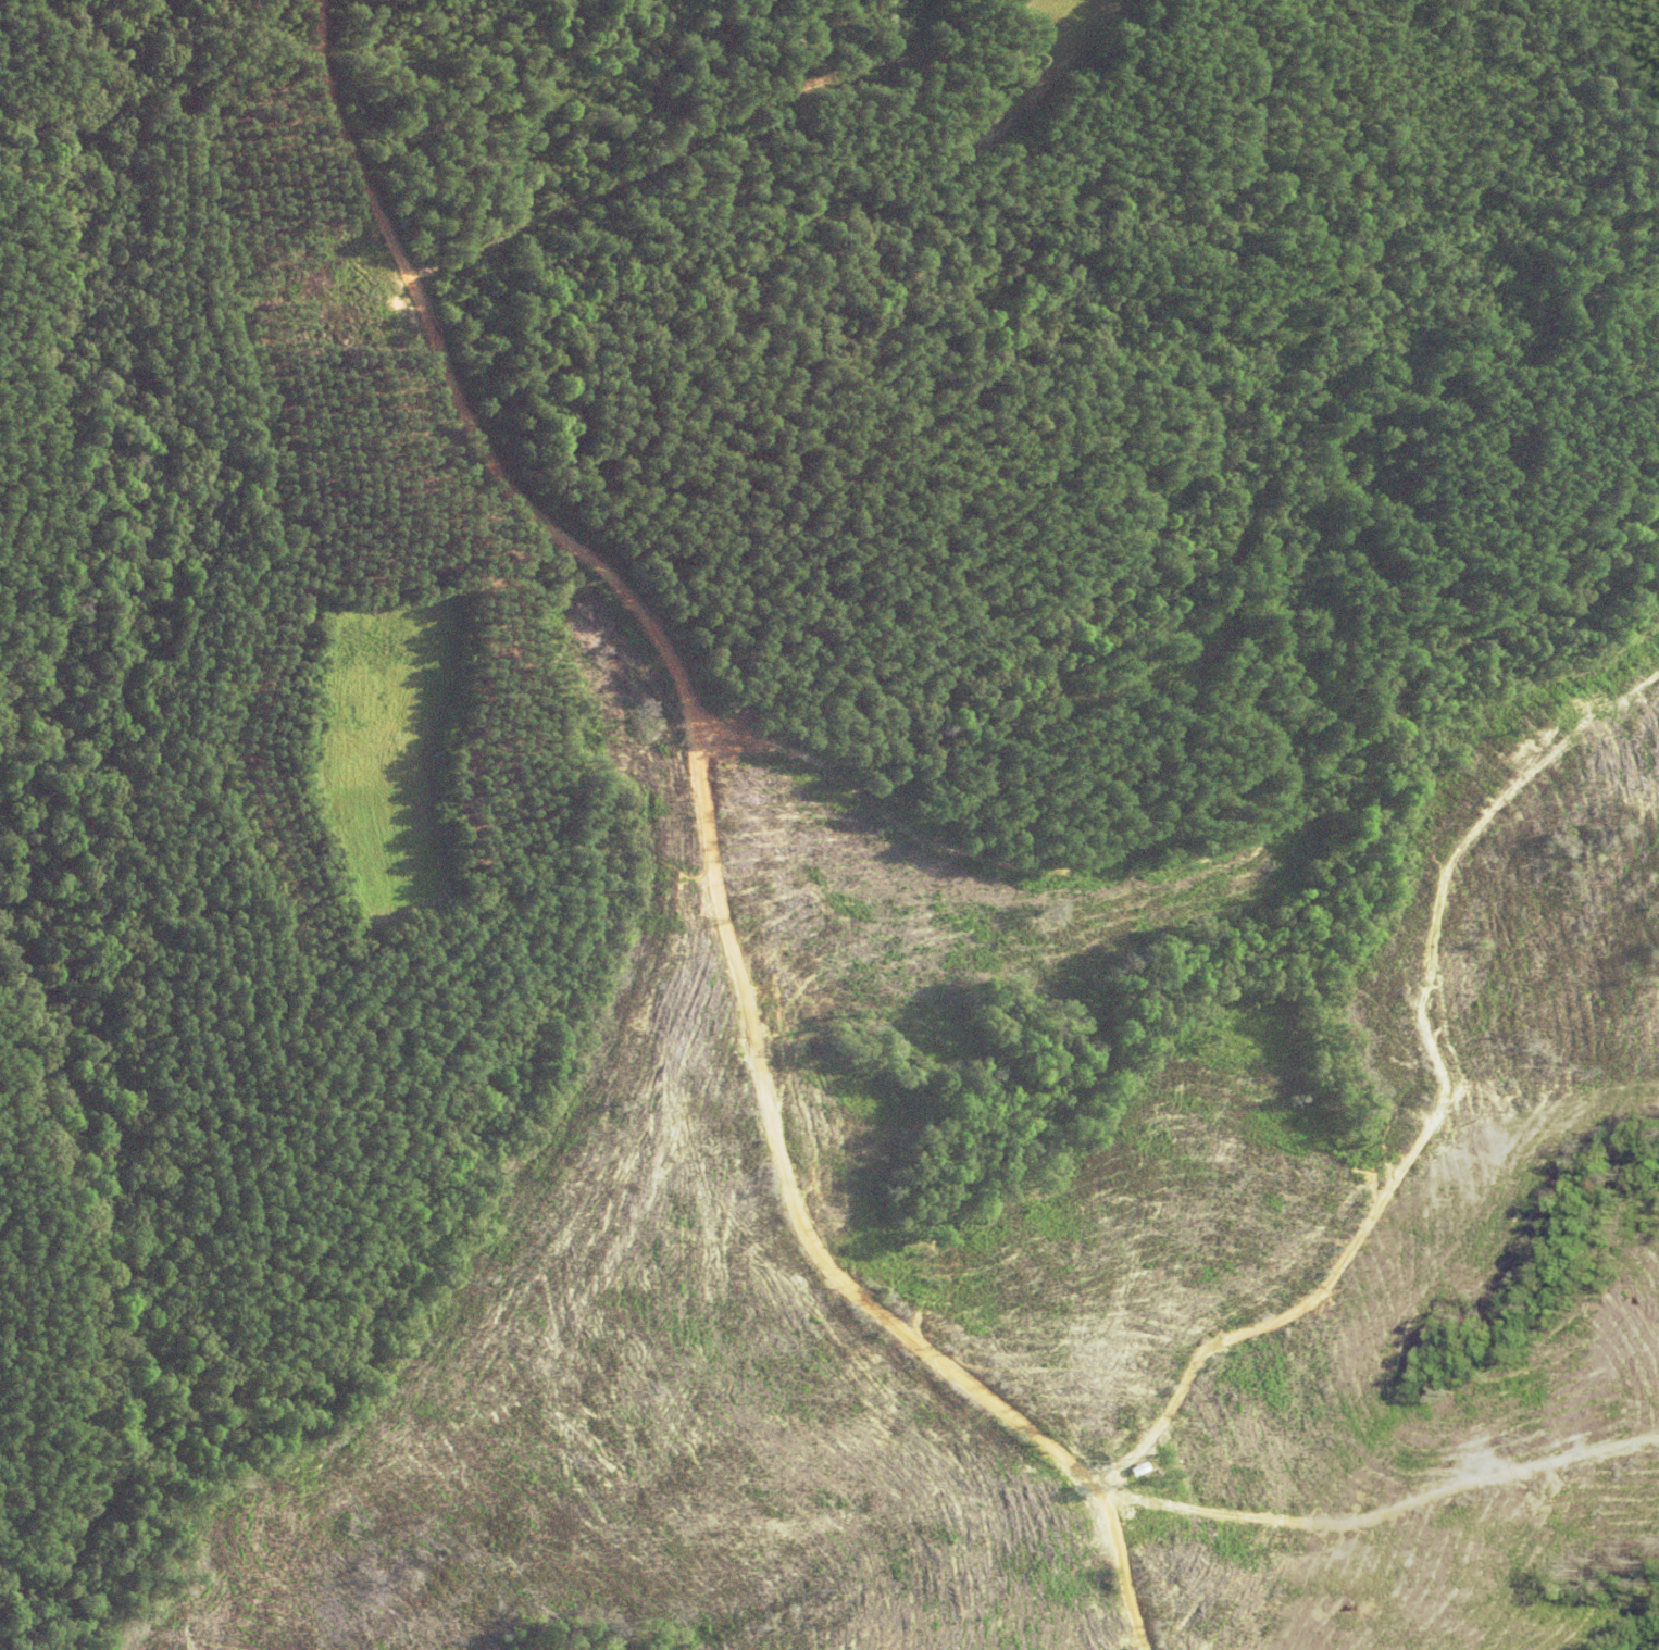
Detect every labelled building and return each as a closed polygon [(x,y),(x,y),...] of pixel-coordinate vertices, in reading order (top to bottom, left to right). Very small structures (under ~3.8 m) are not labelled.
[(1119,1471),(1128,1460),(1140,1471),(1131,1482),(1119,1471)]
